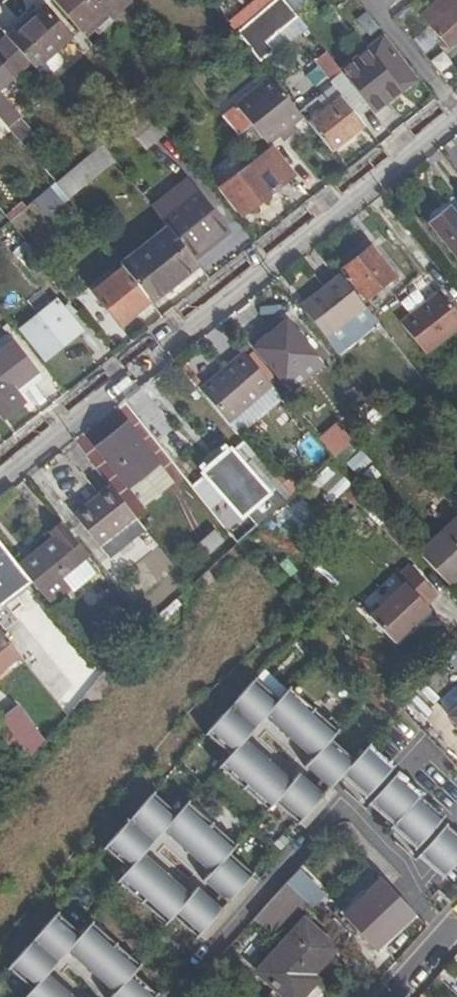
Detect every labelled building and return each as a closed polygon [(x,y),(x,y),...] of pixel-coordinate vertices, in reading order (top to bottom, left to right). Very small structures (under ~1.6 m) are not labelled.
[(111,15),(129,0),(54,0),(79,29),(105,7),(111,15)] [(229,25),(237,34),(277,0),(260,0),(229,25)] [(289,6),(284,0),(277,0),(237,34),(235,35),(243,44),(275,17),(289,6)] [(450,47),(456,41),(456,0),(439,0),(421,15),(450,47)] [(43,4),(6,36),(30,63),(36,70),(72,38),(43,4)] [(289,6),(275,17),(285,29),(299,19),(289,6)] [(105,7),(79,29),(86,37),(111,15),(105,7)] [(0,42),(0,88),(30,63),(6,36),(0,42)] [(382,38),(341,71),(342,73),(347,79),(374,113),(385,105),(415,81),(399,59),(382,38)] [(331,82),(342,73),(341,71),(339,69),(326,52),(314,61),(331,82)] [(264,147),(301,118),(269,78),(233,107),(247,124),(264,147)] [(7,127),(19,117),(0,94),(0,120),(7,127)] [(342,98),(307,126),(329,153),(364,126),(342,98)] [(148,146),(166,131),(148,108),(147,109),(129,123),(148,146)] [(246,215),(290,180),(268,151),(223,186),(246,215)] [(56,184),(35,201),(48,216),(68,200),(56,184)] [(162,220),(196,192),(191,185),(156,213),(162,220)] [(225,229),(196,192),(162,220),(169,230),(190,257),(225,229)] [(454,216),(448,208),(429,224),(456,258),(456,213),(454,216)] [(150,302),(196,265),(190,257),(169,230),(122,266),(123,268),(150,302)] [(366,298),(393,275),(371,248),(344,270),(366,298)] [(37,280),(48,270),(32,249),(20,259),(37,280)] [(121,324),(150,302),(123,268),(94,291),(121,324)] [(333,333),(366,306),(340,274),(307,300),(333,333)] [(439,291),(399,323),(424,354),(456,327),(456,315),(439,291)] [(70,316),(64,308),(57,299),(20,328),(45,359),(82,330),(70,316)] [(64,308),(70,316),(75,312),(69,304),(64,308)] [(323,365),(286,322),(255,348),(291,392),(323,365)] [(2,419),(24,403),(15,391),(32,377),(9,349),(0,356),(0,416),(2,419)] [(227,423),(271,385),(244,353),(199,390),(227,423)] [(153,441),(174,428),(145,385),(124,399),(153,441)] [(307,452),(319,442),(299,418),(287,429),(307,452)] [(336,427),(319,442),(334,459),(351,444),(336,427)] [(119,438),(114,432),(97,446),(128,485),(158,462),(131,428),(119,438)] [(356,451),(346,464),(370,483),(381,470),(356,451)] [(275,487),(249,458),(234,472),(240,479),(226,491),(246,513),(253,508),(275,487)] [(234,472),(220,483),(226,491),(240,479),(234,472)] [(98,545),(135,516),(110,484),(73,514),(98,545)] [(287,500),(275,487),(253,508),(264,521),(287,500)] [(418,556),(448,587),(456,578),(456,518),(418,556)] [(52,534),(16,563),(30,581),(44,600),(65,583),(58,574),(84,551),(60,520),(49,530),(52,534)] [(212,529),(196,544),(207,556),(223,540),(212,529)] [(30,581),(16,563),(0,544),(0,604),(30,581)] [(429,609),(426,606),(437,595),(409,566),(399,577),(405,584),(370,617),(394,643),(429,609)] [(19,654),(0,630),(0,669),(19,654)] [(303,827),(328,801),(299,776),(291,782),(243,742),(265,717),(311,759),(305,766),(332,787),(341,777),(349,785),(347,790),(399,837),(396,840),(441,880),(456,862),(456,837),(368,744),(355,761),(328,741),(337,733),(289,690),(279,699),(255,679),(206,732),(230,754),(218,767),(268,809),(275,802),(303,827)] [(0,717),(0,719),(31,758),(45,740),(16,704),(0,717)] [(456,726),(456,708),(448,717),(456,726)] [(173,915),(203,942),(226,916),(196,889),(189,896),(142,854),(164,829),(212,872),(205,880),(234,906),(257,881),(228,854),(235,846),(187,803),(177,814),(153,792),(102,848),(125,869),(116,880),(165,924),(173,915)] [(351,884),(360,892),(375,875),(367,867),(351,884)] [(412,916),(378,879),(344,912),(378,948),(412,916)] [(295,919),(309,904),(287,881),(265,906),(284,924),(292,916),(295,919)] [(49,974),(68,953),(112,992),(107,996),(153,996),(127,973),(134,965),(90,926),(82,935),(56,913),(7,968),(32,990),(26,996),(75,996),(49,974)] [(259,970),(290,996),(297,996),(314,978),(309,974),(332,947),(303,921),(259,970)]
